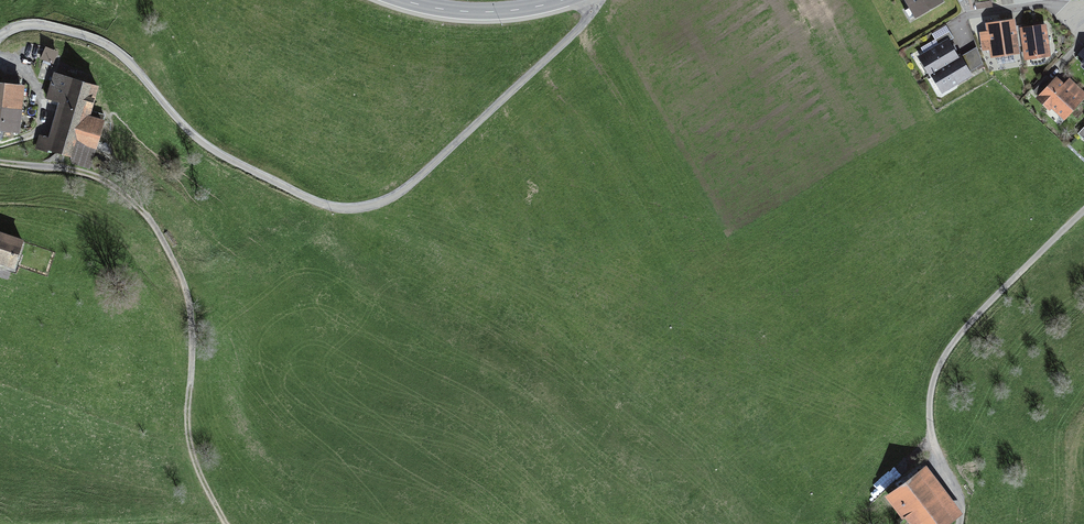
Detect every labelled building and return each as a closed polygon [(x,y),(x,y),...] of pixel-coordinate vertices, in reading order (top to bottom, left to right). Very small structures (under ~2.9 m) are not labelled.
[(942,0),(903,0),(908,9),(904,11),(910,21),(943,2),(942,0)] [(1021,54),(1015,19),(984,25),(990,59),(1021,54)] [(1047,24),(1022,28),(1027,61),(1053,57),(1047,24)] [(959,59),(948,42),(953,39),(949,33),(936,41),(939,47),(917,59),(940,98),(972,77),(970,74),(983,65),(976,48),(959,59)] [(56,52),(47,48),(42,58),(52,62),(56,52)] [(97,85),(55,73),(48,98),(62,102),(49,148),(73,155),(70,163),(89,168),(104,114),(90,110),(97,85)] [(21,104),(22,102),(18,101),(20,86),(19,86),(20,79),(3,76),(2,83),(1,83),(0,88),(0,102),(21,104)] [(1056,78),(1052,82),(1047,78),(1034,92),(1038,96),(1035,100),(1048,113),(1051,110),(1064,123),(1083,100),(1083,92),(1069,78),(1064,85),(1056,78)] [(0,102),(0,130),(18,132),(21,104),(0,102)] [(0,234),(0,260),(14,265),(22,241),(0,234)] [(885,497),(906,523),(951,523),(961,516),(963,515),(926,466),(885,497)]
